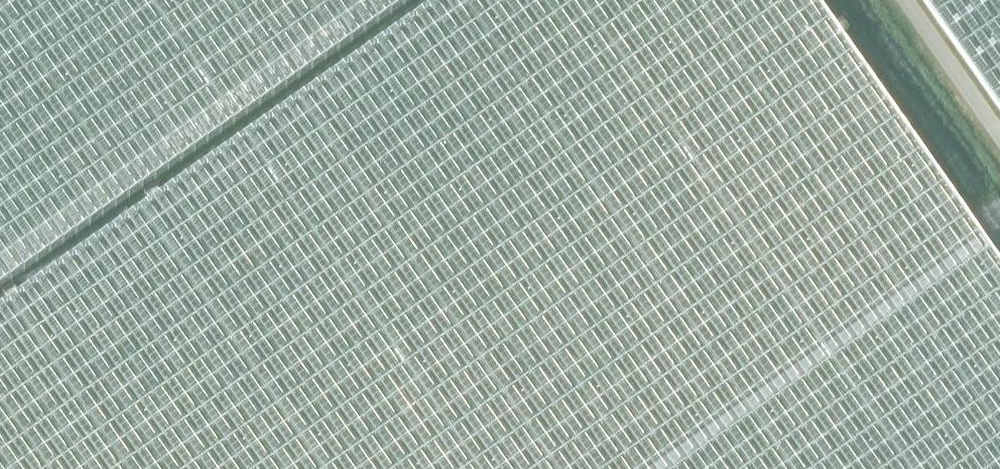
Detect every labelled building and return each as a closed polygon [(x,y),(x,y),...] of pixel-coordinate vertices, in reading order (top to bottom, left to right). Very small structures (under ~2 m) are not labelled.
[(813,0),(441,0),(0,309),(0,468),(999,468),(999,268),(813,0)] [(410,0),(0,0),(0,287),(410,0)] [(999,110),(999,0),(923,0),(999,110)]
